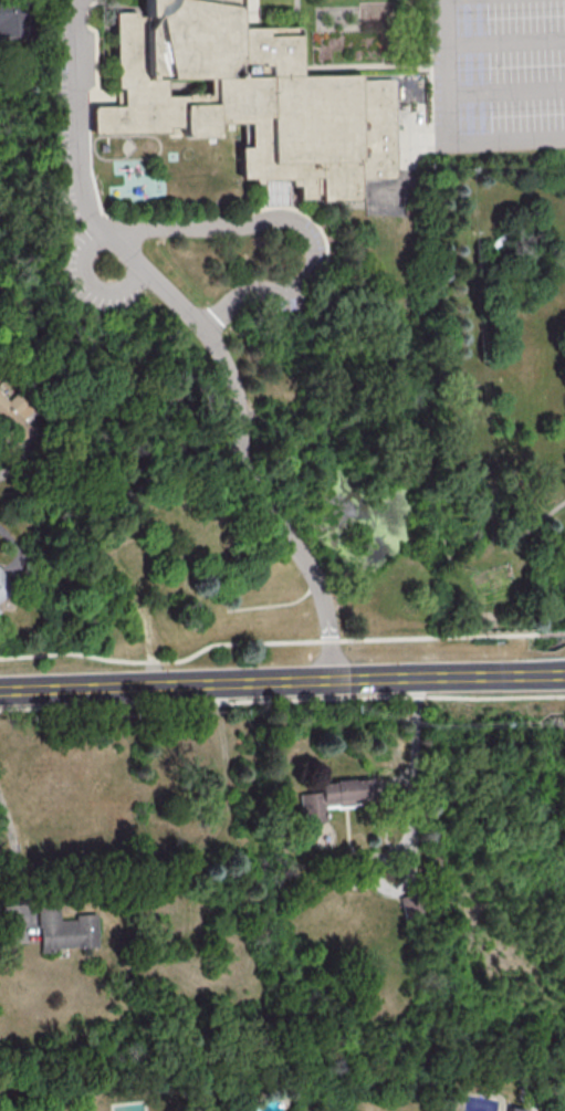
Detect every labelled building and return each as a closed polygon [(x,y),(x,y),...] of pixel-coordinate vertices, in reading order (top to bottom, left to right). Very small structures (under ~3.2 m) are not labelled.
[(24,39),(24,0),(0,0),(0,39),(24,39)] [(132,13),(132,0),(230,0),(230,30),(291,30),(293,30),(294,33),(294,76),(354,76),(354,81),(387,81),(390,82),(391,84),(393,176),(391,178),(389,178),(357,179),(357,198),(357,201),(355,202),(317,202),(317,196),(311,196),(311,200),(294,200),(294,188),(284,188),(284,206),(262,206),(262,180),(258,180),(258,186),(251,186),(249,185),(249,182),(249,180),(237,180),(237,148),(245,148),(245,124),(215,124),(215,122),(209,122),(209,139),(181,139),(177,138),(176,134),(176,128),(163,128),(163,133),(88,134),(87,108),(113,107),(112,93),(118,93),(118,88),(112,88),(112,13),(132,13)] [(7,433),(29,412),(0,381),(0,425),(7,433)] [(12,593),(0,570),(0,600),(12,593)] [(298,793),(300,823),(324,821),(323,807),(369,803),(367,778),(318,781),(319,791),(298,793)] [(408,915),(423,904),(417,895),(402,907),(408,915)] [(97,946),(95,911),(73,912),(73,919),(58,919),(57,903),(36,904),(38,949),(97,946)]
